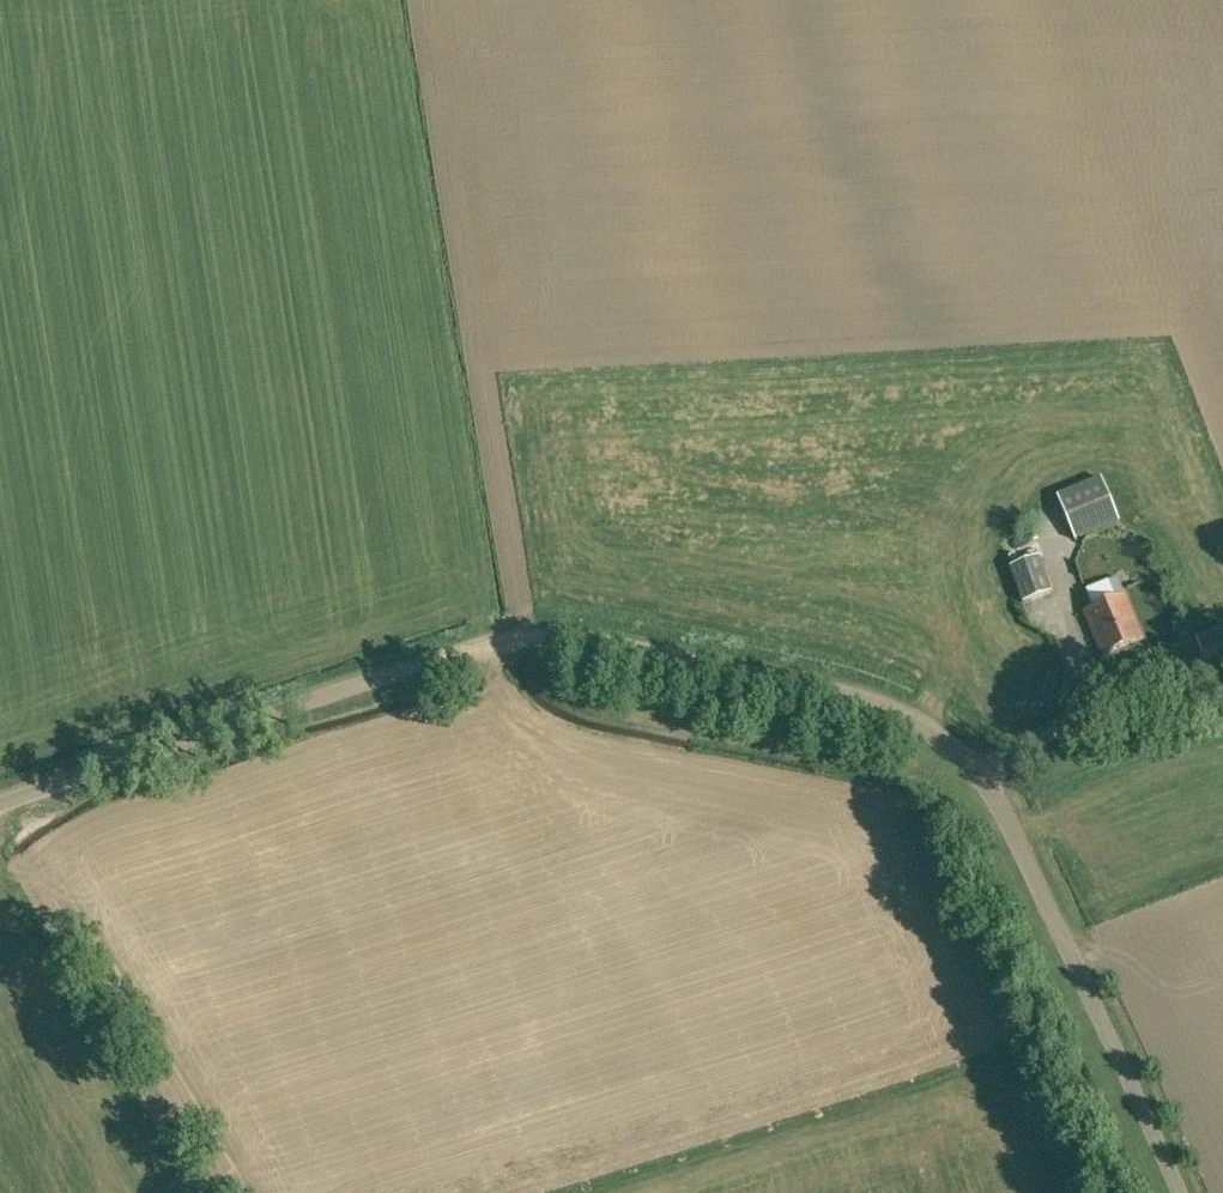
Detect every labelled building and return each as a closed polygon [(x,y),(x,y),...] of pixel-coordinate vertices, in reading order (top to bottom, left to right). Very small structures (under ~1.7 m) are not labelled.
[(1117,522),(1098,479),(1054,498),(1073,542),(1117,522)] [(1050,595),(1036,559),(1009,569),(1023,605),(1050,595)] [(1116,580),(1095,586),(1099,600),(1120,593),(1116,580)] [(1103,656),(1142,639),(1123,595),(1083,612),(1103,656)] [(1196,637),(1204,654),(1202,655),(1209,672),(1222,666),(1222,626),(1196,637)]
